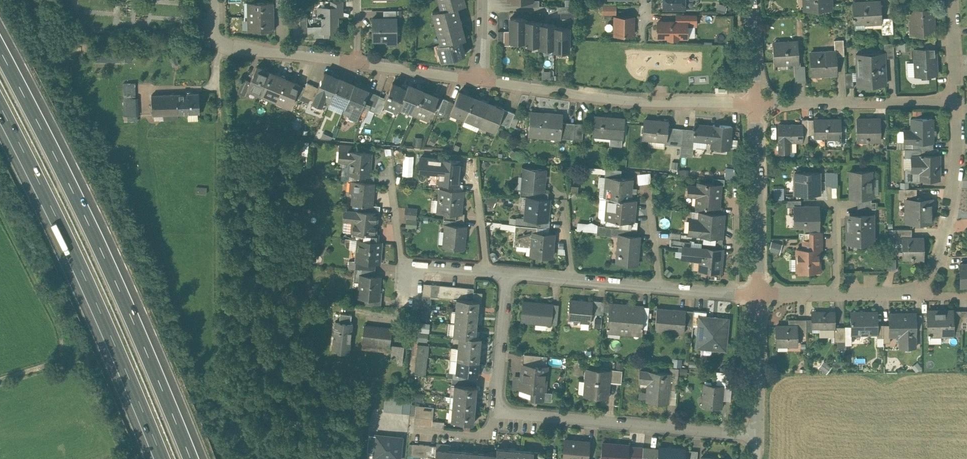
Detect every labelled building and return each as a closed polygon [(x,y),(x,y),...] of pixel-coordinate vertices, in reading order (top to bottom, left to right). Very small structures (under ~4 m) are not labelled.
[(439,2),(442,1),(444,8),(441,8),(441,9),(456,6),(456,5),(464,4),(464,0),(439,0),(439,2)] [(807,9),(815,9),(815,7),(831,6),(831,8),(832,8),(831,0),(806,0),(807,9)] [(880,1),(853,3),(854,16),(852,16),(852,19),(854,19),(864,19),(864,22),(881,21),(880,1)] [(273,2),(247,2),(247,3),(250,3),(250,15),(247,15),(247,16),(274,16),(273,2)] [(615,5),(603,5),(603,14),(615,14),(615,5)] [(456,6),(441,9),(432,11),(433,12),(435,11),(437,18),(434,19),(439,36),(442,36),(444,43),(441,43),(441,44),(460,39),(464,38),(456,6)] [(331,7),(318,7),(318,15),(318,16),(321,16),(322,16),(322,26),(322,32),(323,32),(338,32),(338,16),(342,16),(342,7),(331,7)] [(933,8),(910,9),(911,19),(912,19),(913,34),(910,34),(910,35),(921,34),(934,34),(933,8)] [(695,14),(677,14),(677,21),(686,21),(686,25),(695,25),(695,14)] [(274,16),(247,16),(247,17),(250,17),(250,29),(247,29),(247,30),(274,30),(274,16)] [(633,16),(615,16),(615,34),(633,35),(633,16)] [(306,17),(294,17),(294,35),(305,35),(306,35),(306,26),(306,17)] [(892,17),(884,17),(885,33),(893,33),(892,17)] [(384,18),(372,18),(373,40),(387,40),(387,44),(397,44),(396,18),(384,18)] [(525,18),(510,18),(510,31),(510,41),(524,41),(525,41),(525,21),(525,18)] [(864,19),(854,19),(854,28),(864,27),(864,22),(864,19)] [(525,21),(525,41),(524,41),(524,44),(539,44),(539,24),(540,24),(540,21),(525,21)] [(677,21),(658,21),(658,36),(668,36),(668,37),(677,37),(677,36),(686,37),(686,25),(686,21),(677,21)] [(540,24),(539,24),(539,44),(539,47),(553,47),(554,47),(554,27),(554,24),(540,24)] [(322,26),(306,26),(306,35),(305,35),(305,36),(323,36),(323,32),(322,32),(322,26)] [(554,27),(554,47),(553,47),(553,50),(569,50),(569,27),(554,27)] [(441,44),(438,45),(442,60),(464,55),(463,49),(462,49),(460,40),(460,39),(441,44)] [(843,39),(834,40),(835,51),(835,56),(844,55),(843,39)] [(797,42),(773,43),(775,70),(776,70),(775,58),(783,57),(784,63),(798,62),(797,42)] [(893,43),(883,43),(884,44),(886,43),(887,58),(894,58),(893,43)] [(935,47),(921,48),(914,48),(915,76),(937,75),(935,47)] [(835,51),(810,52),(811,75),(813,75),(813,72),(821,71),(821,74),(836,74),(835,56),(835,51)] [(884,52),(856,53),(856,54),(858,54),(859,69),(856,69),(857,69),(885,68),(885,67),(884,67),(883,59),(884,59),(884,52)] [(804,65),(796,66),(797,82),(805,81),(804,65)] [(270,72),(256,66),(250,81),(247,88),(248,89),(261,94),(270,72)] [(885,68),(857,69),(857,86),(858,86),(858,83),(868,82),(868,85),(886,84),(885,83),(884,83),(884,73),(885,73),(885,68)] [(285,78),(270,72),(261,94),(276,100),(285,78)] [(339,78),(324,72),(318,87),(315,93),(324,97),(331,99),(332,97),(331,97),(339,78)] [(853,72),(845,72),(846,87),(853,87),(853,72)] [(250,81),(243,78),(237,92),(245,95),(248,89),(247,88),(250,81)] [(285,78),(276,100),(290,106),(295,96),(300,84),(285,78)] [(339,78),(331,97),(332,97),(346,103),(354,84),(339,78)] [(313,85),(307,82),(305,86),(302,95),(308,97),(313,85)] [(386,99),(384,104),(397,109),(399,105),(406,88),(392,82),(386,99)] [(136,83),(127,83),(128,108),(137,108),(136,83)] [(305,86),(300,84),(295,96),(300,99),(302,95),(305,86)] [(368,90),(354,84),(345,105),(352,108),(349,115),(357,118),(357,117),(363,102),(368,90)] [(422,90),(408,84),(406,88),(399,105),(414,111),(422,90)] [(313,85),(308,97),(310,98),(313,99),(316,93),(315,93),(318,87),(313,85)] [(368,90),(363,102),(369,104),(374,93),(368,90)] [(432,94),(423,91),(423,90),(422,90),(414,111),(429,117),(434,106),(438,96),(432,94)] [(469,96),(459,92),(460,91),(459,91),(454,103),(450,112),(451,112),(465,118),(474,97),(469,95),(469,96)] [(199,93),(152,95),(152,115),(200,113),(199,93)] [(313,99),(313,101),(321,104),(324,97),(316,93),(313,99)] [(374,93),(369,104),(375,106),(379,95),(374,93)] [(375,106),(373,110),(374,110),(380,113),(384,104),(386,99),(379,97),(380,95),(379,95),(375,106)] [(438,96),(434,106),(439,108),(443,98),(438,96)] [(474,97),(465,118),(480,124),(488,103),(474,97)] [(443,98),(439,108),(437,113),(442,116),(449,100),(443,98)] [(449,100),(442,116),(448,118),(451,112),(450,112),(454,103),(449,100)] [(363,102),(357,117),(363,120),(369,104),(363,102)] [(496,107),(488,103),(480,124),(481,124),(482,122),(488,124),(487,126),(495,130),(498,122),(503,109),(502,109),(502,110),(496,107)] [(369,104),(363,120),(369,122),(374,110),(373,110),(375,106),(369,104)] [(503,109),(498,122),(504,124),(509,111),(503,108),(502,109),(503,109)] [(509,111),(504,124),(509,126),(515,113),(509,111)] [(545,113),(544,116),(531,115),(531,112),(531,111),(528,135),(529,135),(530,132),(560,134),(561,134),(561,124),(562,114),(545,113)] [(607,117),(595,116),(593,134),(610,135),(609,144),(610,144),(610,143),(621,144),(620,145),(621,145),(624,120),(607,118),(607,117)] [(933,118),(911,119),(911,130),(911,131),(915,131),(915,142),(911,142),(911,143),(912,143),(933,142),(933,118)] [(658,121),(645,119),(643,138),(652,139),(652,138),(665,139),(665,141),(667,129),(667,121),(658,121)] [(841,119),(814,119),(814,134),(814,137),(827,137),(827,146),(825,146),(825,147),(841,147),(841,119)] [(880,119),(857,119),(857,140),(858,140),(858,138),(866,138),(866,140),(880,140),(880,131),(880,119)] [(574,125),(561,124),(561,134),(560,134),(559,138),(573,139),(575,123),(574,123),(574,125)] [(584,124),(575,123),(573,139),(582,140),(584,124)] [(713,126),(694,124),(693,131),(693,136),(694,136),(694,139),(706,140),(712,141),(711,147),(729,149),(731,126),(714,124),(713,126)] [(802,124),(778,124),(778,141),(790,141),(790,142),(802,141),(802,134),(802,124)] [(674,129),(667,129),(665,141),(664,144),(673,145),(674,129)] [(682,130),(674,129),(673,145),(681,145),(682,130)] [(693,131),(682,130),(681,145),(688,146),(693,146),(693,145),(694,139),(694,136),(693,136),(693,131)] [(911,130),(904,130),(904,143),(911,143),(911,142),(915,142),(915,131),(911,131),(911,130)] [(416,136),(416,145),(424,145),(424,136),(416,136)] [(790,141),(778,141),(778,152),(790,151),(790,142),(790,141)] [(688,146),(681,145),(680,156),(687,157),(688,146)] [(351,151),(339,150),(338,161),(350,162),(351,151)] [(351,151),(350,162),(349,174),(369,176),(369,175),(371,153),(351,151)] [(432,153),(416,151),(415,160),(431,162),(432,153)] [(938,155),(920,155),(920,157),(920,170),(920,177),(938,177),(938,155)] [(920,157),(911,157),(911,170),(920,170),(920,157)] [(461,161),(440,159),(438,180),(444,181),(444,183),(451,183),(458,184),(458,183),(461,161)] [(350,162),(338,161),(336,160),(335,168),(343,168),(342,180),(344,180),(349,180),(349,174),(350,162)] [(546,169),(523,167),(522,176),(525,177),(523,189),(521,189),(544,191),(546,169)] [(621,169),(606,168),(605,176),(620,177),(620,170),(621,170),(621,169)] [(872,171),(849,171),(850,193),(860,193),(860,197),(871,197),(872,196),(872,171)] [(819,172),(794,172),(795,185),(797,185),(797,193),(795,193),(795,194),(820,194),(819,187),(820,187),(820,181),(819,182),(819,172)] [(837,186),(837,172),(825,172),(826,183),(831,183),(831,186),(837,186)] [(369,176),(349,174),(349,180),(351,180),(374,182),(374,175),(369,175),(369,176)] [(620,177),(605,176),(603,197),(608,197),(631,199),(631,198),(632,188),(633,178),(620,177)] [(374,182),(351,180),(350,192),(353,192),(352,203),(353,204),(368,205),(372,205),(374,182)] [(712,183),(698,182),(697,185),(688,185),(688,196),(696,196),(695,211),(700,212),(721,214),(722,207),(719,206),(718,206),(719,194),(720,194),(721,185),(721,184),(712,183)] [(773,187),(774,198),(785,198),(784,186),(773,187)] [(443,189),(440,188),(439,199),(440,199),(439,212),(449,213),(461,213),(463,190),(450,189),(443,189)] [(544,191),(521,189),(520,196),(529,196),(548,198),(548,191),(544,191)] [(548,198),(529,196),(528,209),(526,209),(525,218),(533,219),(547,220),(547,219),(549,198),(548,198)] [(631,199),(608,197),(606,210),(610,210),(609,218),(606,218),(606,219),(625,221),(632,221),(633,208),(635,209),(635,199),(631,199)] [(871,197),(860,197),(860,208),(872,208),(876,208),(876,201),(871,202),(871,197)] [(922,200),(905,200),(906,218),(916,218),(916,223),(931,222),(931,207),(932,207),(932,199),(922,199),(922,200)] [(801,206),(794,206),(794,217),(796,217),(796,225),(794,225),(804,225),(804,228),(819,228),(819,206),(801,206)] [(872,208),(860,208),(860,218),(872,218),(872,208)] [(352,210),(344,209),(344,219),(353,219),(351,238),(354,238),(355,231),(375,233),(377,212),(352,210)] [(721,214),(700,212),(699,220),(699,221),(702,221),(701,234),(698,234),(698,235),(721,237),(721,236),(722,224),(721,223),(721,214)] [(418,215),(405,214),(404,226),(417,226),(418,215)] [(860,218),(847,218),(847,242),(872,242),(872,218),(860,218)] [(547,220),(533,219),(532,226),(537,226),(549,227),(550,220),(547,219),(547,220)] [(699,220),(689,219),(689,221),(690,221),(689,232),(688,232),(688,233),(692,234),(698,234),(701,234),(702,221),(699,221),(699,220)] [(463,226),(446,224),(446,225),(444,247),(463,249),(466,226),(463,226)] [(532,226),(515,224),(514,231),(518,231),(536,232),(537,226),(532,226)] [(612,226),(605,226),(605,225),(597,225),(597,232),(611,233),(612,226)] [(624,227),(612,226),(611,233),(619,234),(619,233),(636,235),(637,228),(624,227)] [(911,229),(895,229),(895,241),(902,241),(902,237),(912,237),(911,229)] [(375,233),(355,231),(354,238),(351,238),(351,239),(379,241),(380,233),(375,233)] [(554,234),(536,232),(518,231),(517,243),(532,244),(532,246),(535,247),(534,255),(552,257),(554,234)] [(636,235),(619,233),(619,234),(616,262),(612,261),(612,262),(637,265),(640,235),(636,235)] [(721,237),(698,235),(698,234),(692,234),(691,240),(692,240),(722,243),(723,236),(721,236),(721,237)] [(912,237),(902,237),(902,241),(902,259),(911,259),(911,260),(913,260),(913,256),(914,256),(924,256),(923,237),(923,238),(912,238),(912,237)] [(679,239),(670,238),(669,244),(670,245),(682,246),(683,245),(691,246),(692,240),(691,240),(679,239)] [(379,241),(358,239),(356,261),(376,263),(379,263),(381,241),(379,241)] [(722,243),(692,240),(691,246),(702,247),(723,249),(723,243),(722,243)] [(780,253),(783,243),(772,240),(769,250),(780,253)] [(809,240),(803,240),(803,249),(819,249),(819,250),(821,250),(821,240),(809,240)] [(691,246),(683,245),(682,246),(682,257),(701,259),(702,247),(691,246)] [(723,249),(702,247),(701,259),(699,270),(709,271),(720,272),(723,249)] [(803,249),(797,249),(797,258),(800,262),(800,271),(815,270),(815,271),(817,273),(820,273),(822,271),(822,268),(820,267),(819,267),(819,250),(819,249),(803,249)] [(896,259),(887,259),(887,270),(896,270),(896,259)] [(356,261),(355,268),(372,270),(375,270),(376,263),(356,261)] [(372,275),(360,274),(360,275),(358,297),(365,298),(378,299),(378,298),(380,276),(372,275)] [(432,284),(424,283),(423,295),(430,296),(432,284)] [(439,284),(432,284),(430,296),(438,296),(439,284)] [(455,298),(454,298),(456,299),(455,310),(452,310),(478,313),(478,312),(477,312),(478,307),(479,300),(473,300),(461,299),(455,298)] [(591,301),(570,299),(568,318),(590,320),(591,313),(592,301),(591,301)] [(552,304),(523,301),(521,321),(550,324),(552,304)] [(634,305),(610,303),(610,311),(608,327),(620,328),(619,333),(628,333),(628,327),(641,328),(642,319),(633,318),(634,305)] [(559,304),(552,304),(550,324),(557,325),(559,304)] [(643,306),(634,305),(633,318),(642,319),(643,306)] [(649,306),(643,306),(642,319),(641,328),(647,328),(649,306)] [(686,310),(657,307),(655,330),(684,333),(684,325),(686,310)] [(427,319),(429,311),(422,309),(420,317),(427,319)] [(478,313),(452,310),(455,311),(454,322),(456,323),(477,325),(477,318),(477,313),(478,313)] [(694,311),(686,310),(684,325),(693,326),(694,311)] [(952,310),(927,310),(928,335),(930,335),(930,334),(953,334),(952,329),(952,311),(952,310)] [(706,312),(694,311),(693,326),(704,327),(705,327),(706,318),(706,312)] [(834,311),(812,311),(812,319),(812,327),(834,327),(834,326),(834,311)] [(877,324),(877,311),(850,311),(851,333),(877,333),(877,324)] [(340,313),(339,322),(351,323),(352,315),(340,313)] [(914,315),(902,315),(902,313),(889,313),(889,324),(889,335),(903,334),(904,346),(914,346),(915,346),(915,334),(915,328),(915,314),(915,313),(914,313),(914,315)] [(727,320),(706,318),(705,327),(704,327),(703,336),(725,338),(727,320)] [(788,319),(788,325),(776,325),(776,349),(777,349),(777,345),(787,345),(787,343),(796,343),(796,345),(797,345),(797,331),(797,327),(798,327),(798,319),(788,319)] [(806,319),(798,319),(798,327),(797,327),(797,331),(806,331),(806,319)] [(339,322),(335,322),(332,351),(349,353),(353,324),(351,323),(339,322)] [(454,322),(451,322),(448,322),(447,334),(455,335),(456,323),(454,322)] [(477,325),(456,323),(455,335),(459,335),(461,336),(461,335),(475,337),(475,336),(475,331),(476,331),(477,325)] [(391,328),(365,325),(363,342),(389,345),(391,328)] [(845,326),(834,326),(834,327),(834,341),(845,341),(845,326)] [(429,341),(429,327),(419,327),(418,341),(429,341)] [(475,337),(461,335),(461,336),(459,335),(458,347),(460,347),(460,348),(480,350),(480,349),(480,344),(481,344),(481,337),(475,337)] [(404,346),(392,345),(391,357),(398,358),(403,358),(404,346)] [(423,347),(417,347),(416,356),(425,356),(428,357),(428,356),(422,356),(423,347)] [(458,347),(452,347),(450,359),(459,360),(460,348),(460,347),(458,347)] [(480,350),(460,348),(459,360),(479,361),(480,355),(479,355),(479,350),(480,350)] [(541,355),(525,354),(524,364),(540,365),(541,355)] [(425,356),(416,356),(416,365),(415,365),(415,374),(424,375),(425,356)] [(675,366),(683,366),(682,357),(674,358),(675,366)] [(459,360),(450,359),(449,371),(453,371),(453,372),(458,372),(459,360)] [(479,361),(459,360),(458,372),(459,372),(478,374),(478,373),(477,373),(478,368),(479,361)] [(827,371),(830,364),(822,361),(819,368),(827,371)] [(524,364),(523,364),(522,375),(521,389),(532,390),(544,391),(546,366),(540,365),(524,364)] [(679,375),(687,377),(689,368),(680,366),(679,375)] [(610,370),(585,368),(584,380),(587,380),(586,395),(606,397),(607,382),(610,382),(611,370),(610,370)] [(622,370),(611,369),(610,370),(611,370),(610,382),(621,383),(622,370)] [(669,373),(650,371),(649,372),(639,371),(639,380),(649,381),(647,401),(667,403),(668,389),(669,376),(669,373)] [(731,372),(716,371),(716,384),(723,385),(723,386),(731,387),(731,372)] [(522,375),(513,375),(512,389),(521,389),(522,375)] [(678,377),(669,376),(668,389),(677,390),(678,377)] [(459,384),(452,383),(451,384),(454,384),(453,396),(450,396),(455,396),(476,398),(475,398),(476,393),(477,386),(459,384)] [(716,384),(704,384),(702,406),(721,407),(723,386),(723,385),(716,384)] [(544,391),(532,390),(531,399),(551,400),(552,392),(544,391)] [(414,392),(413,401),(423,401),(424,393),(414,392)] [(450,396),(445,395),(445,398),(447,400),(450,402),(449,408),(454,408),(455,396),(450,396)] [(476,398),(455,396),(454,408),(474,410),(475,404),(475,399),(476,399),(476,398)] [(402,399),(386,397),(384,410),(401,411),(402,399)] [(454,408),(449,408),(452,408),(451,420),(448,420),(473,423),(473,422),(474,416),(474,410),(454,408)] [(375,452),(377,435),(369,434),(367,451),(375,452)] [(377,435),(375,452),(382,453),(381,457),(397,458),(399,458),(402,438),(377,435)] [(565,439),(563,458),(587,458),(589,441),(565,439)] [(602,442),(601,458),(628,458),(629,446),(629,444),(628,444),(628,445),(616,444),(616,443),(602,442)] [(629,446),(628,458),(642,458),(643,447),(629,446)] [(497,447),(496,453),(496,458),(508,458),(509,448),(497,447)] [(643,447),(642,458),(658,458),(659,448),(658,448),(643,447)] [(671,448),(660,447),(659,447),(658,448),(659,448),(658,458),(684,458),(685,449),(671,448)] [(436,448),(435,457),(435,458),(447,458),(448,449),(436,448)] [(509,448),(508,458),(520,458),(521,449),(509,448)] [(448,449),(447,458),(460,458),(460,450),(448,449)] [(521,449),(520,458),(533,458),(534,451),(521,449)] [(460,450),(460,458),(472,458),(472,451),(460,450)]
